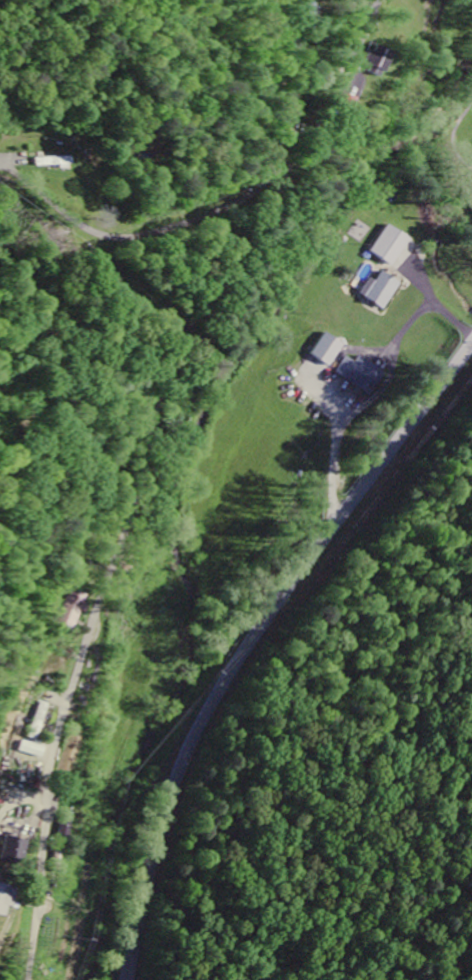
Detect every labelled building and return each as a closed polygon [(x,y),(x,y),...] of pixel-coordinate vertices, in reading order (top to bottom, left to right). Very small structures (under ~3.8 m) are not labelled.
[(383,78),(393,51),(376,45),(367,72),(383,78)] [(393,267),(412,240),(389,224),(370,252),(393,267)] [(371,279),(361,295),(385,310),(402,284),(383,272),(376,282),(371,279)] [(330,367),(344,345),(325,333),(311,355),(330,367)] [(387,373),(359,358),(357,362),(346,357),(336,375),(375,396),(387,373)] [(81,614),(87,597),(68,590),(55,626),(71,632),(78,613),(81,614)] [(27,841),(6,839),(3,862),(25,864),(27,841)] [(5,918),(8,908),(12,909),(17,889),(0,885),(0,917),(5,918)]
